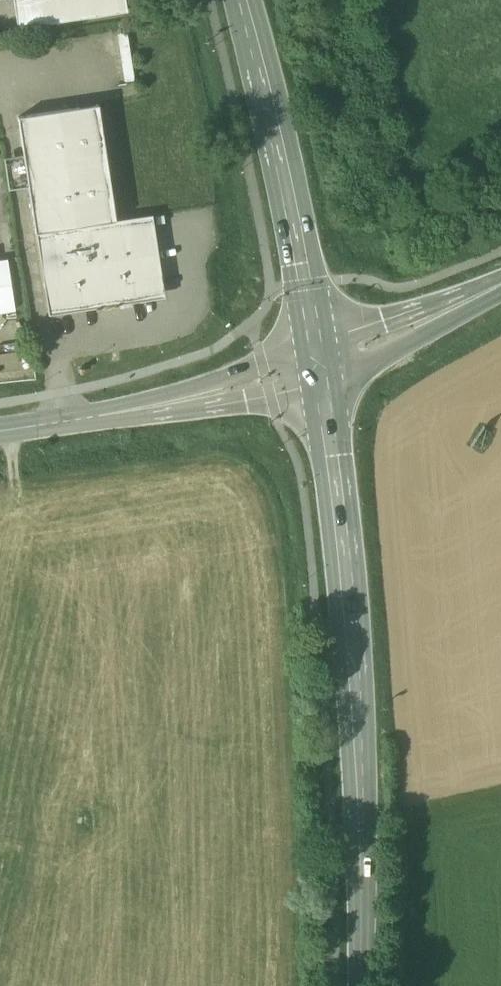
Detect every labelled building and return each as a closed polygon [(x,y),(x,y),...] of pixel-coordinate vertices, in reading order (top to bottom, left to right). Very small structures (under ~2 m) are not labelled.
[(37,24),(33,0),(13,0),(18,26),(37,24)] [(37,24),(127,10),(126,0),(33,0),(37,24)] [(99,104),(18,116),(49,314),(74,310),(73,306),(160,293),(151,236),(156,235),(152,214),(116,219),(99,104)] [(0,261),(0,311),(15,309),(8,260),(0,261)]
